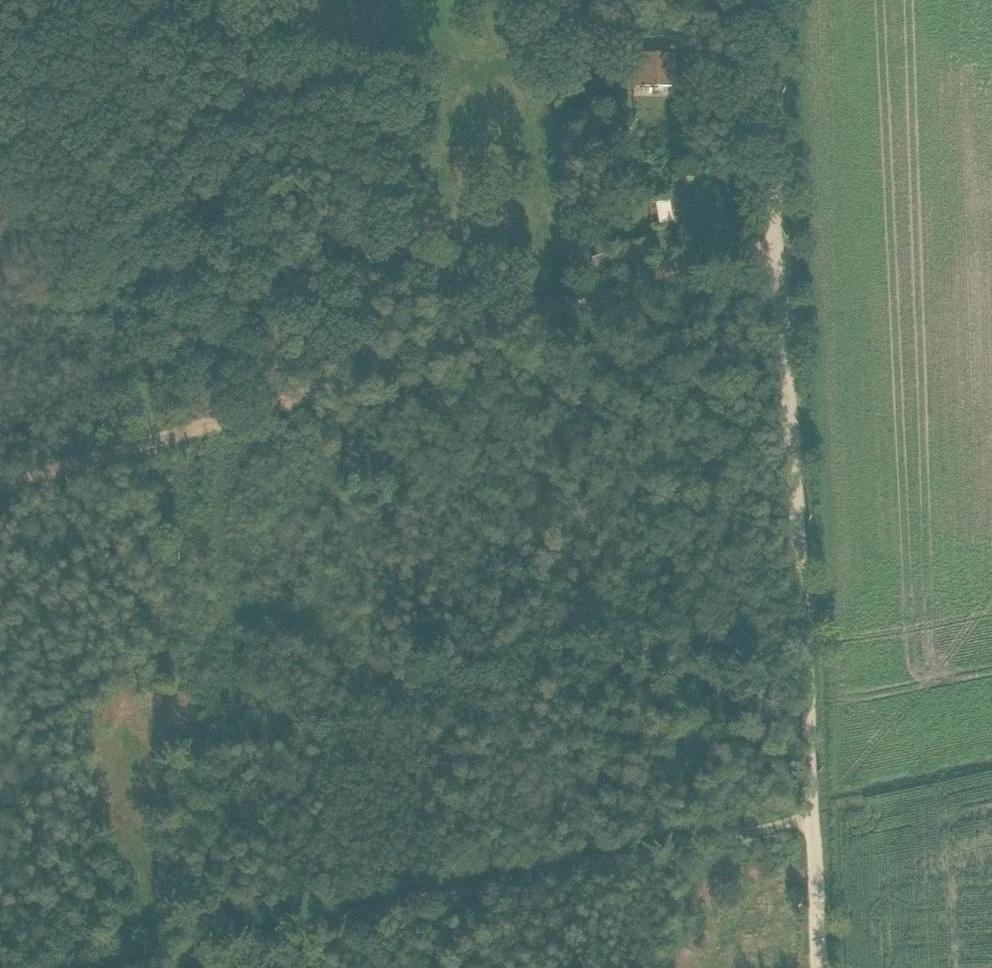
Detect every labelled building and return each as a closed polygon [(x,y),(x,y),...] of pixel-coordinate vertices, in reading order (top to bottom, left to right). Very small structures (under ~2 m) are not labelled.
[(633,54),(633,87),(671,87),(672,54),(633,54)] [(656,203),(660,224),(673,221),(674,225),(716,218),(710,184),(669,191),(670,201),(656,203)] [(596,280),(650,264),(644,243),(590,259),(587,238),(574,240),(578,262),(590,260),(596,280)] [(659,780),(668,779),(667,756),(657,757),(659,780)]
